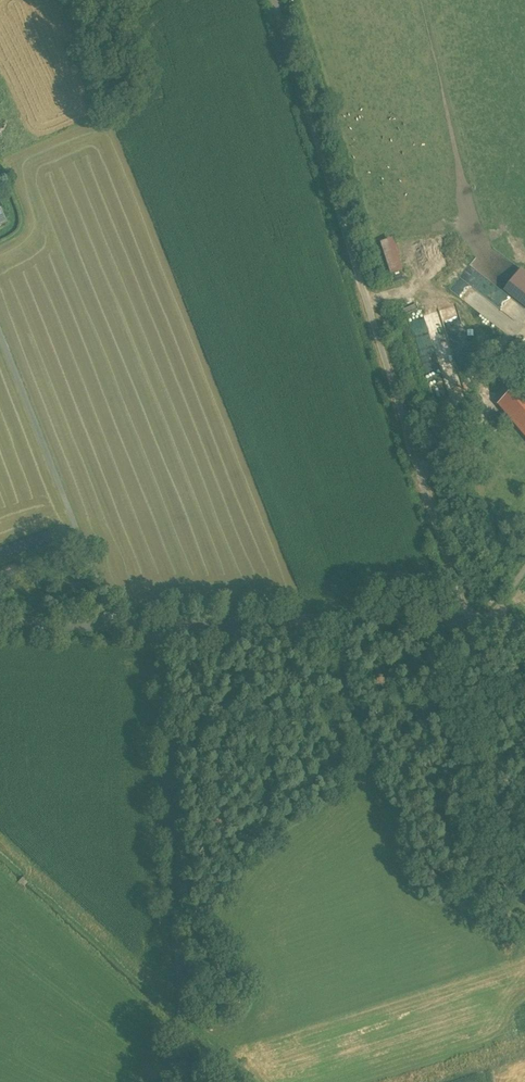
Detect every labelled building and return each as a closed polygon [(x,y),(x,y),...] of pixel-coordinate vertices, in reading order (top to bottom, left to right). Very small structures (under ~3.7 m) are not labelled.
[(399,237),(385,242),(396,274),(410,270),(399,237)] [(521,269),(504,291),(524,308),(524,272),(521,269)] [(521,386),(499,404),(524,435),(524,391),(521,386)]
